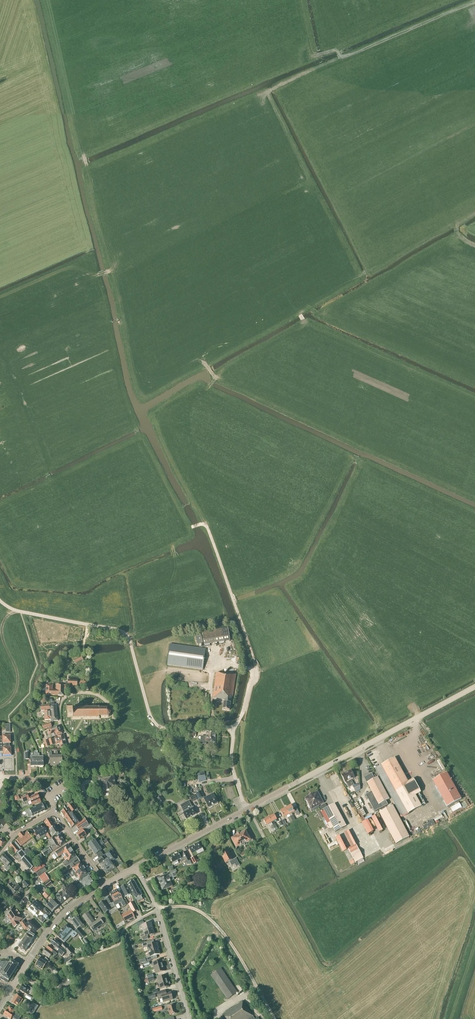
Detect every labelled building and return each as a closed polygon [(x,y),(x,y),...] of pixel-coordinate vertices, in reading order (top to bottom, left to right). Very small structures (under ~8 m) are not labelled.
[(224,642),(222,629),(202,632),(204,646),(224,642)] [(206,649),(170,644),(167,665),(203,670),(206,649)] [(81,656),(74,660),(77,665),(84,661),(81,656)] [(232,697),(236,675),(221,672),(221,673),(216,673),(213,698),(224,700),(223,710),(229,710),(231,697),(232,697)] [(58,685),(58,695),(64,696),(64,692),(67,692),(67,689),(66,689),(66,686),(77,686),(77,681),(68,680),(68,683),(64,683),(64,685),(58,685)] [(46,695),(52,695),(58,695),(58,685),(56,685),(56,690),(53,690),(53,686),(47,685),(43,685),(43,693),(46,693),(46,695)] [(50,705),(41,706),(41,711),(44,711),(45,720),(51,720),(50,705)] [(108,710),(107,710),(100,710),(100,708),(73,709),(73,711),(68,711),(68,717),(73,717),(73,719),(100,719),(100,718),(107,718),(108,718),(109,717),(110,716),(110,715),(111,715),(111,714),(111,713),(111,712),(110,712),(110,711),(109,710),(108,710)] [(59,726),(47,730),(49,735),(54,734),(55,736),(62,733),(59,726)] [(201,737),(201,744),(205,745),(206,745),(206,742),(215,743),(216,732),(207,731),(207,737),(206,737),(201,737)] [(3,752),(3,756),(11,755),(11,747),(10,747),(10,743),(11,743),(10,735),(2,736),(3,737),(0,737),(0,752),(3,752)] [(66,746),(64,735),(58,736),(58,738),(55,738),(56,745),(61,744),(62,747),(66,746)] [(395,758),(381,765),(408,814),(421,807),(415,796),(421,793),(413,779),(408,782),(395,758)] [(354,778),(350,771),(341,775),(345,783),(348,788),(354,785),(351,780),(354,778)] [(461,799),(447,773),(432,781),(447,807),(461,799)] [(371,792),(365,795),(375,812),(388,805),(386,801),(389,799),(378,777),(374,779),(372,774),(364,778),(366,782),(367,781),(367,783),(371,792)] [(120,778),(114,779),(114,775),(98,778),(101,791),(106,790),(107,792),(111,791),(110,790),(116,789),(115,781),(116,781),(116,782),(121,782),(120,778)] [(204,797),(202,794),(201,791),(196,794),(197,797),(199,800),(204,797)] [(322,803),(317,793),(313,795),(312,794),(309,796),(310,797),(306,799),(309,805),(309,806),(310,808),(312,807),(313,806),(317,804),(318,805),(322,803)] [(39,798),(38,794),(29,798),(28,795),(21,798),(24,804),(30,801),(32,805),(41,801),(40,800),(41,800),(40,798),(39,798)] [(214,796),(213,794),(203,799),(208,808),(218,803),(215,798),(215,797),(215,796),(214,796)] [(193,808),(189,801),(180,806),(184,813),(183,813),(186,820),(197,814),(193,808)] [(454,812),(462,807),(460,803),(451,808),(454,812)] [(45,811),(42,804),(26,811),(29,818),(33,816),(45,811)] [(327,824),(330,823),(335,832),(346,826),(334,804),(324,810),(324,811),(321,812),(327,824)] [(290,817),(292,821),(295,820),(292,814),(294,812),(296,816),(299,814),(296,807),(293,809),(291,806),(285,809),(289,815),(290,817)] [(410,837),(393,806),(379,813),(396,844),(410,837)] [(66,809),(61,813),(64,818),(70,814),(66,809)] [(290,817),(289,815),(285,809),(280,811),(284,818),(287,816),(288,818),(290,823),(292,821),(290,817)] [(435,821),(443,817),(441,812),(437,814),(438,816),(434,818),(435,821)] [(70,814),(64,818),(65,818),(68,823),(71,821),(74,819),(75,818),(72,813),(70,814)] [(274,815),(269,818),(276,830),(278,829),(274,822),(277,820),(274,815)] [(369,833),(378,830),(379,832),(382,830),(376,815),(364,821),(369,833)] [(68,823),(71,828),(79,823),(75,818),(74,819),(71,821),(68,823)] [(273,831),(276,830),(269,818),(263,821),(266,826),(269,824),(272,830),(273,830),(273,831)] [(49,832),(55,828),(50,819),(44,822),(47,827),(46,827),(49,832)] [(76,826),(79,831),(88,825),(85,820),(76,826)] [(42,828),(41,825),(33,829),(37,836),(39,834),(40,837),(45,834),(48,833),(44,826),(42,828)] [(79,831),(80,832),(76,835),(78,838),(79,840),(82,838),(83,838),(87,836),(85,833),(88,831),(85,827),(79,831)] [(53,837),(54,837),(59,833),(55,828),(49,832),(52,837),(53,837)] [(247,834),(245,831),(240,834),(236,835),(237,836),(231,839),(236,848),(250,840),(253,839),(250,833),(247,834)] [(32,838),(27,832),(24,835),(22,833),(18,836),(20,838),(16,840),(21,846),(32,838)] [(55,839),(54,837),(48,840),(52,846),(49,848),(42,853),(45,857),(65,843),(60,836),(55,839)] [(92,850),(103,842),(101,840),(96,843),(94,841),(88,845),(92,850)] [(17,853),(20,857),(25,853),(15,842),(9,847),(15,854),(17,853)] [(104,844),(103,842),(92,850),(95,855),(101,851),(99,848),(104,844)] [(199,843),(189,848),(192,854),(196,852),(198,855),(204,851),(199,843)] [(69,854),(73,852),(71,849),(68,845),(61,850),(55,853),(52,856),(54,860),(58,857),(62,855),(62,854),(63,853),(66,850),(69,854)] [(357,848),(350,852),(354,860),(361,856),(357,848)] [(74,853),(73,852),(69,854),(66,850),(63,853),(62,854),(62,855),(66,861),(67,859),(69,862),(76,857),(74,853)] [(110,851),(107,853),(110,858),(109,858),(104,861),(108,867),(111,871),(116,868),(112,862),(115,860),(110,851)] [(190,861),(186,852),(181,854),(182,855),(179,856),(178,854),(170,858),(173,863),(174,866),(179,863),(177,861),(183,858),(186,863),(187,865),(192,864),(190,861)] [(229,856),(228,853),(223,856),(224,859),(223,859),(226,864),(229,862),(231,866),(235,864),(236,867),(240,865),(236,858),(232,860),(230,856),(229,856)] [(4,855),(0,859),(3,862),(2,863),(5,865),(7,867),(4,869),(7,872),(9,873),(13,869),(12,867),(9,865),(12,862),(4,855)] [(21,860),(30,870),(35,866),(27,856),(21,860)] [(80,863),(77,858),(69,863),(67,861),(63,864),(68,871),(80,863)] [(36,873),(42,869),(45,866),(42,862),(39,864),(32,869),(36,873)] [(111,871),(108,867),(105,862),(100,866),(106,874),(111,871)] [(72,872),(74,875),(79,871),(78,871),(83,867),(80,863),(72,869),(74,871),(72,872)] [(42,869),(36,873),(38,876),(44,872),(46,870),(44,867),(42,869)] [(79,871),(74,875),(76,878),(78,876),(80,880),(88,874),(85,870),(85,869),(84,867),(83,867),(78,871),(79,871)] [(177,876),(176,873),(177,872),(176,869),(167,871),(169,875),(168,876),(168,875),(157,878),(162,891),(172,887),(170,881),(174,880),(173,878),(177,876)] [(49,880),(47,876),(45,873),(39,877),(41,880),(43,884),(49,880)] [(95,883),(89,874),(79,882),(80,883),(74,887),(75,888),(78,893),(83,889),(85,890),(89,888),(91,886),(95,883)] [(13,881),(10,884),(7,888),(14,894),(17,891),(18,892),(21,895),(24,892),(21,889),(20,888),(17,884),(13,881)] [(134,881),(128,884),(135,899),(136,899),(138,902),(143,899),(141,896),(142,896),(134,881)] [(72,895),(64,885),(61,888),(63,891),(56,897),(58,899),(57,899),(61,904),(70,897),(72,895)] [(131,895),(126,885),(121,888),(126,897),(131,895)] [(114,903),(113,903),(115,906),(124,901),(118,890),(110,894),(114,903)] [(104,901),(99,905),(105,914),(110,910),(110,909),(115,907),(115,906),(110,897),(106,899),(108,903),(106,904),(104,901)] [(52,913),(59,906),(53,900),(48,905),(45,902),(44,904),(52,913)] [(37,918),(38,918),(45,910),(35,901),(28,909),(33,914),(37,918)] [(138,910),(133,902),(129,904),(133,913),(138,910)] [(20,923),(19,922),(23,919),(14,906),(4,913),(11,924),(12,923),(14,928),(19,925),(20,926),(21,925),(20,923)] [(45,909),(45,910),(38,918),(37,918),(37,919),(43,924),(46,920),(48,918),(51,914),(45,909)] [(121,915),(125,922),(135,917),(131,910),(121,915)] [(100,920),(95,923),(92,920),(93,920),(88,913),(83,917),(93,931),(103,924),(100,920)] [(78,917),(71,921),(77,930),(75,931),(81,939),(85,936),(79,928),(84,925),(78,917)] [(20,923),(21,925),(25,930),(28,929),(29,928),(30,929),(34,925),(30,920),(26,925),(23,921),(20,923)] [(143,931),(152,929),(151,923),(144,925),(143,922),(138,924),(139,927),(141,926),(143,931)] [(38,929),(34,925),(30,929),(29,928),(28,929),(29,928),(33,933),(38,929)] [(66,925),(62,930),(65,933),(64,933),(69,938),(74,932),(66,925)] [(154,934),(152,929),(143,931),(144,937),(142,937),(143,940),(148,939),(147,936),(154,934)] [(65,933),(62,930),(57,936),(64,943),(69,938),(64,933),(65,933)] [(35,936),(29,932),(27,935),(26,935),(21,943),(17,940),(14,944),(19,947),(18,947),(25,951),(28,947),(30,944),(33,939),(35,936)] [(58,953),(58,954),(62,957),(66,952),(62,949),(59,947),(60,946),(58,944),(58,943),(54,939),(51,943),(55,947),(54,949),(58,953)] [(149,951),(158,949),(157,943),(150,945),(149,942),(144,944),(145,947),(147,946),(149,951)] [(68,949),(64,944),(61,946),(67,953),(69,956),(73,953),(69,948),(68,949)] [(58,954),(53,949),(49,946),(43,953),(49,958),(52,954),(55,956),(58,954)] [(160,954),(158,949),(149,951),(150,957),(148,958),(149,960),(154,959),(153,956),(160,954)] [(44,960),(40,958),(35,965),(43,970),(47,963),(49,964),(50,963),(46,958),(44,960)] [(13,961),(0,962),(0,967),(2,968),(0,971),(0,974),(2,975),(1,976),(9,981),(19,965),(13,961)] [(227,1000),(237,993),(221,969),(211,975),(227,1000)] [(23,985),(20,990),(27,994),(29,991),(32,994),(33,991),(23,985)] [(173,1000),(171,992),(165,994),(164,991),(156,993),(158,1000),(162,999),(163,1003),(173,1000)] [(18,1007),(23,1000),(16,995),(12,1003),(18,1007)] [(243,1001),(222,1015),(224,1018),(254,1018),(243,1001)] [(33,1015),(38,1006),(33,1003),(28,1012),(33,1015)] [(177,1014),(174,1005),(168,1007),(170,1015),(177,1014)] [(7,1011),(4,1015),(8,1018),(9,1018),(11,1018),(12,1017),(15,1018),(18,1018),(20,1016),(15,1013),(16,1012),(9,1007),(7,1010),(7,1011)]
